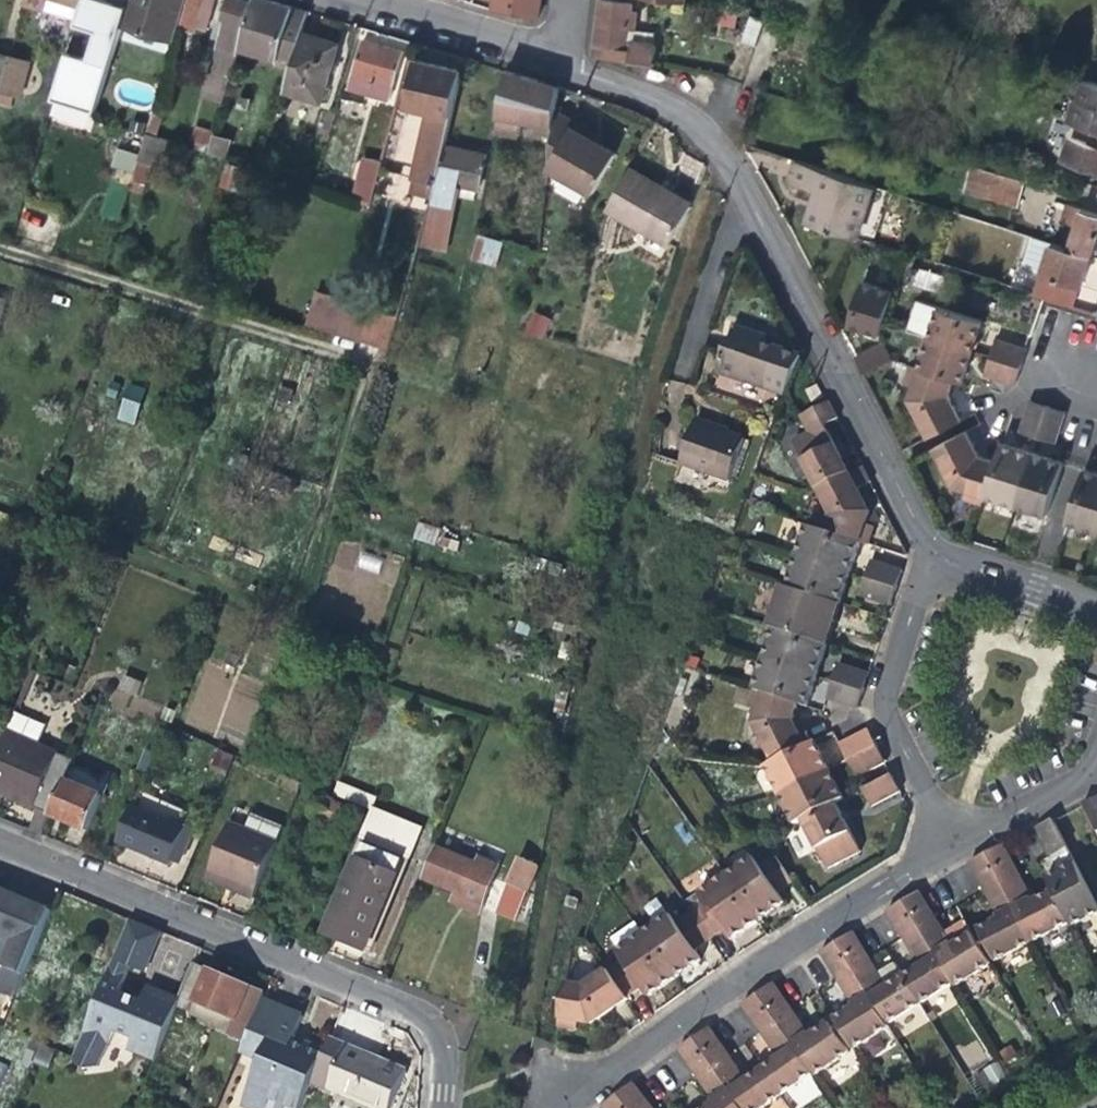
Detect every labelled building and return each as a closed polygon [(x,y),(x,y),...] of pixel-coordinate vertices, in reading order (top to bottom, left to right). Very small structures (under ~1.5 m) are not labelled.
[(27,3),(47,9),(50,0),(28,0),(27,3)] [(123,0),(85,0),(84,4),(82,9),(117,19),(123,0)] [(178,29),(186,0),(130,0),(121,28),(173,44),(178,29)] [(197,23),(204,0),(186,0),(178,29),(194,34),(197,23)] [(215,0),(204,0),(197,23),(207,26),(215,0)] [(241,49),(255,2),(248,0),(228,0),(223,19),(227,20),(220,43),(241,49)] [(291,69),(302,32),(307,12),(283,4),(267,0),(255,0),(255,2),(241,49),(278,60),(277,65),(291,69)] [(492,10),(492,12),(512,15),(538,19),(541,0),(494,0),(492,10)] [(638,41),(639,28),(640,23),(641,11),(636,11),(630,10),(631,4),(600,0),(598,19),(594,46),(597,47),(595,59),(654,66),(661,66),(663,44),(659,43),(638,41)] [(740,9),(738,9),(720,7),(717,24),(736,29),(740,9)] [(661,31),(639,28),(638,41),(659,43),(661,31)] [(322,37),(302,32),(291,69),(284,92),(321,102),(338,42),(322,37)] [(101,97),(117,45),(96,39),(81,91),(101,97)] [(389,99),(403,53),(385,47),(364,41),(350,88),(389,99)] [(241,49),(220,43),(204,97),(225,103),(241,49)] [(0,89),(9,60),(10,59),(0,56),(0,89)] [(24,65),(9,60),(0,89),(15,94),(24,65)] [(406,106),(425,111),(450,117),(461,71),(440,66),(417,61),(406,106)] [(556,109),(559,87),(543,83),(507,72),(495,134),(517,138),(520,122),(532,126),(532,130),(552,134),(556,109)] [(63,75),(54,101),(69,105),(77,79),(63,75)] [(1083,80),(1069,122),(1093,129),(1089,143),(1071,137),(1063,162),(1096,173),(1096,84),(1083,80)] [(2,130),(12,98),(0,94),(0,129),(2,130)] [(593,129),(556,109),(552,134),(547,170),(591,195),(616,150),(602,142),(590,136),(593,129)] [(153,111),(146,133),(159,137),(165,115),(153,111)] [(450,117),(425,111),(408,178),(414,180),(410,194),(431,199),(443,146),(450,117)] [(196,148),(211,152),(216,135),(217,132),(196,126),(191,141),(197,143),(196,148)] [(598,132),(593,129),(590,136),(602,142),(605,136),(598,132)] [(155,165),(163,138),(159,137),(146,133),(138,160),(152,164),(155,165)] [(232,140),(216,135),(211,152),(227,157),(232,140)] [(174,141),(163,138),(155,165),(166,168),(174,141)] [(464,151),(443,146),(431,199),(430,203),(454,209),(459,187),(476,192),(485,156),(464,151)] [(115,149),(111,169),(133,173),(137,153),(115,149)] [(143,193),(152,164),(138,160),(129,189),(143,193)] [(863,226),(880,188),(798,161),(792,181),(824,192),(814,224),(836,232),(845,235),(863,226)] [(224,179),(239,184),(245,168),(230,163),(224,179)] [(356,196),(369,199),(376,169),(363,165),(356,196)] [(975,165),(967,193),(1016,208),(1025,181),(975,165)] [(630,167),(605,210),(666,245),(688,207),(659,190),(662,186),(651,180),(630,167)] [(451,223),(454,209),(430,203),(426,217),(451,223)] [(18,230),(33,235),(42,210),(26,205),(18,230)] [(1070,250),(1091,257),(1093,257),(1096,244),(1096,215),(1066,205),(1060,223),(1076,228),(1070,250)] [(439,272),(451,223),(426,217),(414,266),(439,272)] [(502,269),(509,244),(478,235),(470,260),(502,269)] [(1083,283),(1091,257),(1070,250),(1032,237),(1022,268),(1040,274),(1033,296),(1042,298),(1070,307),(1077,286),(1082,287),(1083,283)] [(917,268),(913,284),(937,291),(942,275),(917,268)] [(881,334),(894,292),(864,282),(857,303),(850,324),(881,334)] [(9,301),(0,298),(0,329),(9,301)] [(983,321),(939,307),(919,300),(910,331),(929,337),(973,352),(979,334),(983,321)] [(387,348),(397,316),(368,307),(358,339),(387,348)] [(532,312),(523,332),(542,340),(551,320),(532,312)] [(752,343),(755,336),(728,327),(713,373),(766,390),(767,387),(777,354),(778,351),(762,346),(752,343)] [(760,338),(755,336),(752,343),(762,346),(764,339),(760,338)] [(929,337),(920,368),(954,379),(963,382),(968,367),(973,352),(929,337)] [(996,339),(991,358),(1021,368),(1027,349),(996,339)] [(885,342),(857,357),(866,373),(893,359),(885,342)] [(801,359),(777,354),(767,387),(787,394),(801,359)] [(1016,384),(1021,368),(991,358),(985,375),(993,377),(1016,384)] [(949,396),(954,379),(920,368),(911,365),(905,384),(914,386),(909,400),(929,437),(961,421),(950,398),(949,396)] [(120,416),(136,422),(148,391),(132,385),(120,416)] [(284,386),(279,399),(292,403),(297,391),(284,386)] [(807,392),(813,404),(825,398),(819,386),(807,392)] [(1020,432),(1037,438),(1047,406),(1030,400),(1022,424),(1020,432)] [(801,416),(809,433),(825,425),(839,419),(830,401),(801,416)] [(1065,412),(1047,406),(1037,438),(1055,444),(1065,412)] [(804,459),(834,444),(825,425),(809,433),(794,440),(804,459)] [(696,427),(681,470),(730,486),(745,443),(719,435),(696,427)] [(982,505),(985,496),(996,462),(980,456),(977,450),(967,431),(934,448),(954,486),(966,490),(964,499),(982,505)] [(1002,443),(996,462),(985,496),(1016,506),(1033,453),(1017,448),(1002,443)] [(834,444),(804,459),(819,490),(849,475),(841,458),(834,444)] [(1046,457),(1033,453),(1016,506),(1046,516),(1062,462),(1046,457)] [(832,514),(826,531),(860,542),(869,545),(874,529),(865,525),(869,512),(863,501),(858,490),(871,482),(863,467),(849,475),(819,490),(832,514)] [(1096,532),(1096,474),(1084,469),(1067,522),(1096,532)] [(414,540),(436,547),(442,529),(420,522),(414,540)] [(856,554),(860,542),(826,531),(808,525),(798,557),(849,574),(856,554)] [(440,547),(457,553),(460,543),(444,537),(440,547)] [(340,543),(335,564),(355,568),(360,548),(340,543)] [(358,569),(378,574),(382,556),(361,552),(358,569)] [(843,594),(849,574),(798,557),(787,588),(839,605),(843,594)] [(873,561),(866,580),(897,590),(903,571),(873,561)] [(891,607),(897,590),(866,580),(861,597),(891,607)] [(775,630),(765,661),(817,678),(824,655),(827,647),(775,630)] [(184,721),(213,733),(217,724),(246,736),(265,686),(239,676),(240,672),(208,660),(184,721)] [(811,698),(817,678),(765,661),(755,691),(800,706),(807,708),(811,698)] [(839,665),(833,683),(864,693),(870,675),(839,665)] [(135,697),(140,680),(121,675),(116,691),(135,697)] [(858,711),(864,693),(833,683),(827,700),(858,711)] [(794,723),(800,706),(755,691),(749,708),(759,711),(754,725),(774,763),(807,747),(801,735),(794,723)] [(572,704),(558,700),(553,713),(568,716),(572,704)] [(839,745),(848,761),(876,746),(868,730),(839,745)] [(53,814),(74,765),(75,763),(6,733),(0,748),(0,793),(19,801),(52,816),(53,814)] [(766,768),(781,796),(830,771),(821,753),(815,743),(807,747),(774,763),(766,768)] [(885,764),(876,746),(848,761),(857,778),(885,764)] [(104,778),(74,765),(53,814),(69,821),(67,825),(78,831),(89,835),(110,787),(102,784),(104,778)] [(837,786),(830,771),(781,796),(796,825),(805,820),(836,805),(845,800),(837,786)] [(901,793),(891,775),(863,790),(873,808),(901,793)] [(336,794),(373,809),(377,800),(340,784),(336,794)] [(341,828),(350,808),(325,797),(316,817),(341,828)] [(1084,805),(1096,831),(1096,798),(1084,805)] [(847,826),(836,805),(805,820),(831,869),(861,854),(847,826)] [(135,807),(119,844),(149,856),(171,866),(174,861),(180,863),(185,852),(187,853),(197,829),(190,826),(188,830),(135,807)] [(418,828),(373,809),(359,842),(365,844),(404,861),(418,828)] [(1068,849),(1053,821),(1036,830),(1051,858),(1068,849)] [(207,881),(230,891),(232,885),(245,891),(257,896),(279,843),(231,823),(207,881)] [(367,950),(404,861),(365,844),(327,934),(349,943),(367,950)] [(1005,846),(988,855),(1034,943),(1071,925),(1053,890),(1043,896),(1033,900),(1005,846)] [(455,893),(484,905),(495,879),(501,865),(480,856),(477,863),(439,847),(425,880),(455,893)] [(996,963),(1034,943),(988,855),(971,864),(999,919),(991,923),(979,929),(996,963)] [(518,857),(514,866),(531,874),(535,864),(518,857)] [(753,859),(727,877),(759,923),(775,911),(785,905),(780,897),(795,886),(775,858),(760,868),(753,859)] [(1053,890),(1071,925),(1072,928),(1096,916),(1096,906),(1075,863),(1058,872),(1046,878),(1053,890)] [(524,891),(531,874),(514,866),(506,884),(509,885),(524,891)] [(746,931),(759,923),(727,877),(702,894),(708,903),(693,914),(713,943),(728,932),(733,940),(746,931)] [(506,884),(495,879),(484,905),(482,908),(496,914),(509,885),(506,884)] [(38,950),(54,912),(19,897),(0,889),(0,935),(38,950)] [(921,892),(904,902),(956,986),(992,964),(972,933),(963,938),(953,944),(921,892)] [(482,908),(484,905),(455,893),(451,903),(461,907),(480,915),(482,908)] [(920,966),(903,976),(922,1007),(956,986),(904,902),(887,913),(905,941),(920,966)] [(698,953),(713,943),(693,914),(678,924),(671,915),(644,934),(676,980),(694,968),(703,961),(698,953)] [(112,965),(129,972),(131,966),(138,968),(140,964),(150,968),(164,933),(149,927),(131,920),(125,933),(112,965)] [(665,988),(676,980),(644,934),(637,923),(619,935),(617,933),(612,936),(612,940),(615,944),(616,944),(620,950),(618,952),(624,961),(609,971),(629,1000),(644,990),(650,998),(665,988)] [(855,934),(838,944),(890,1027),(922,1007),(903,976),(887,986),(871,960),(855,934)] [(38,950),(0,935),(0,949),(12,954),(9,959),(30,968),(38,950)] [(855,1049),(890,1027),(838,944),(821,954),(839,983),(854,1007),(835,1018),(855,1049)] [(140,964),(138,968),(148,972),(150,968),(140,964)] [(187,988),(228,1005),(238,981),(233,979),(196,964),(187,988)] [(112,965),(104,986),(120,993),(129,972),(112,965)] [(614,1011),(629,1000),(609,971),(587,986),(568,983),(566,993),(559,1030),(577,1033),(579,1023),(595,1024),(614,1011)] [(237,1020),(233,1031),(232,1033),(247,1039),(253,1024),(263,999),(266,992),(238,981),(228,1005),(224,1014),(237,1020)] [(776,984),(759,996),(815,1077),(850,1052),(829,1022),(811,1035),(794,1011),(776,984)] [(144,1003),(120,993),(104,986),(75,1056),(100,1067),(114,1032),(135,1040),(130,1054),(155,1064),(179,1006),(182,1000),(150,987),(144,1003)] [(228,1005),(187,988),(182,1000),(179,1006),(193,1012),(192,1014),(233,1031),(237,1020),(224,1014),(228,1005)] [(779,1057),(763,1068),(783,1098),(815,1077),(759,996),(744,1007),(761,1032),(779,1057)] [(253,1024),(275,1033),(295,1041),(305,1016),(292,1010),(263,999),(253,1024)] [(275,1033),(253,1024),(247,1039),(241,1052),(263,1061),(275,1033)] [(696,1040),(743,1107),(769,1107),(783,1098),(763,1068),(747,1080),(729,1054),(712,1029),(696,1040)] [(263,1061),(245,1106),(250,1107),(288,1107),(289,1107),(303,1107),(313,1083),(327,1050),(312,1044),(310,1047),(295,1041),(275,1033),(263,1061)] [(327,1050),(313,1083),(375,1107),(391,1107),(407,1069),(375,1056),(331,1038),(327,1050)] [(696,1040),(680,1052),(698,1078),(715,1102),(706,1107),(743,1107),(696,1040)] [(619,1096),(628,1107),(653,1107),(634,1084),(619,1096)] [(175,1097),(185,1102),(190,1091),(180,1087),(175,1097)] [(619,1096),(603,1107),(628,1107),(619,1096)]
